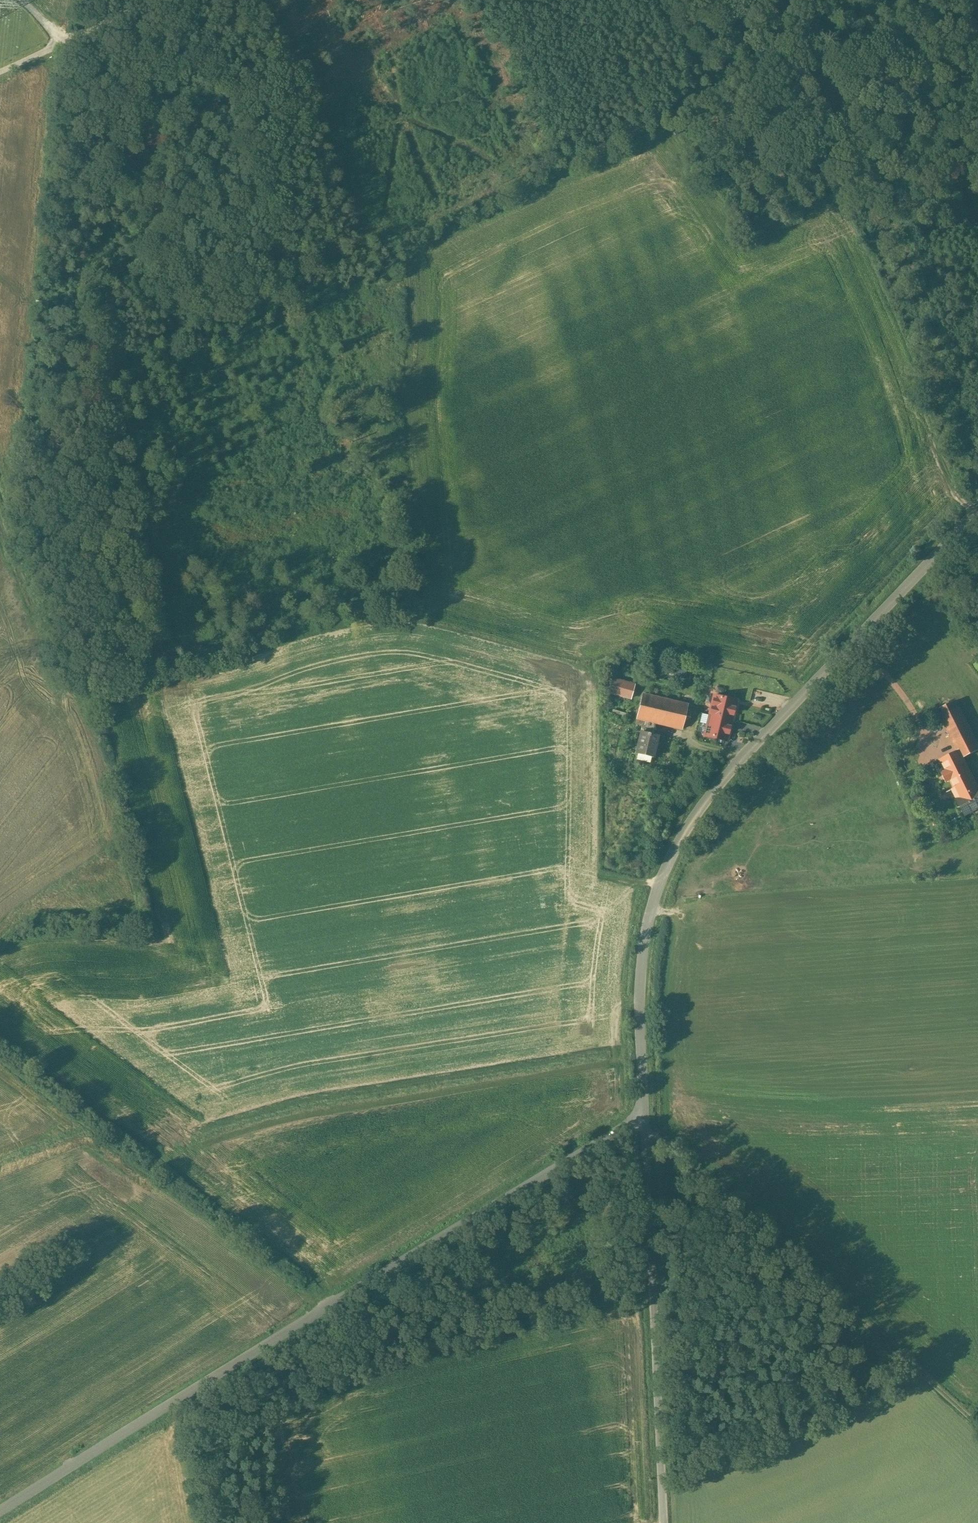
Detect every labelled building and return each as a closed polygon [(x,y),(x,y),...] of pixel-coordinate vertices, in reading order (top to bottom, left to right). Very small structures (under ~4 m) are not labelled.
[(635,684),(612,677),(608,693),(631,699),(635,684)] [(643,693),(636,721),(682,731),(688,704),(643,693)] [(736,702),(712,696),(703,736),(727,742),(736,702)] [(938,710),(959,752),(962,759),(977,750),(977,745),(956,700),(938,710)] [(660,736),(640,731),(634,753),(655,758),(660,736)] [(959,752),(929,767),(943,795),(953,790),(965,815),(977,809),(977,788),(977,789),(962,759),(959,752)]
